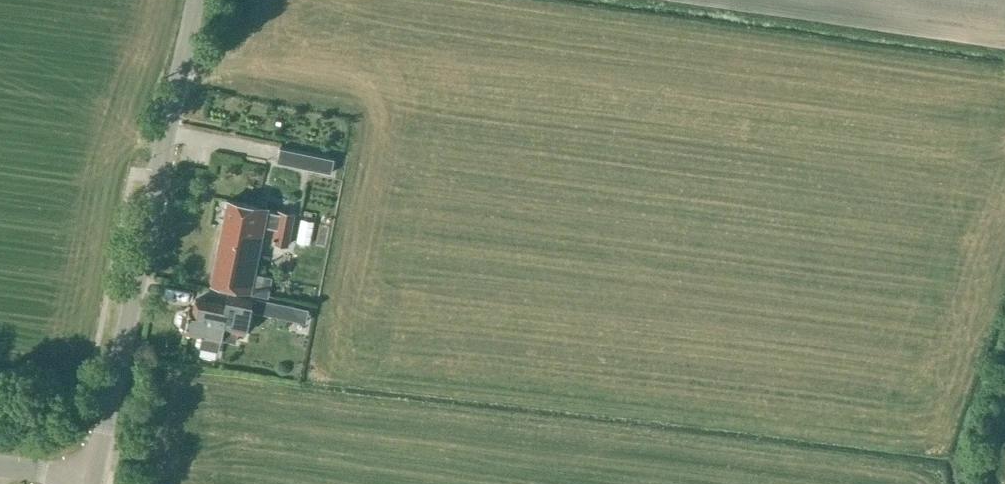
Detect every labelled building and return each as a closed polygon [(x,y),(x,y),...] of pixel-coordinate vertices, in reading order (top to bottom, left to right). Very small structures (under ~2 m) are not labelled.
[(334,158),(280,147),(277,162),(332,173),(334,158)] [(272,242),(287,245),(293,215),(279,212),(278,216),(264,214),(266,208),(227,200),(210,282),(249,290),(249,291),(267,295),(271,277),(254,274),(263,226),(274,228),(272,242)] [(251,299),(227,294),(225,305),(195,299),(192,311),(188,310),(187,314),(183,315),(181,324),(185,327),(184,331),(202,334),(200,345),(217,349),(219,337),(234,340),(235,333),(244,335),(251,299)] [(281,303),(256,298),(253,311),(279,317),(281,303)]
